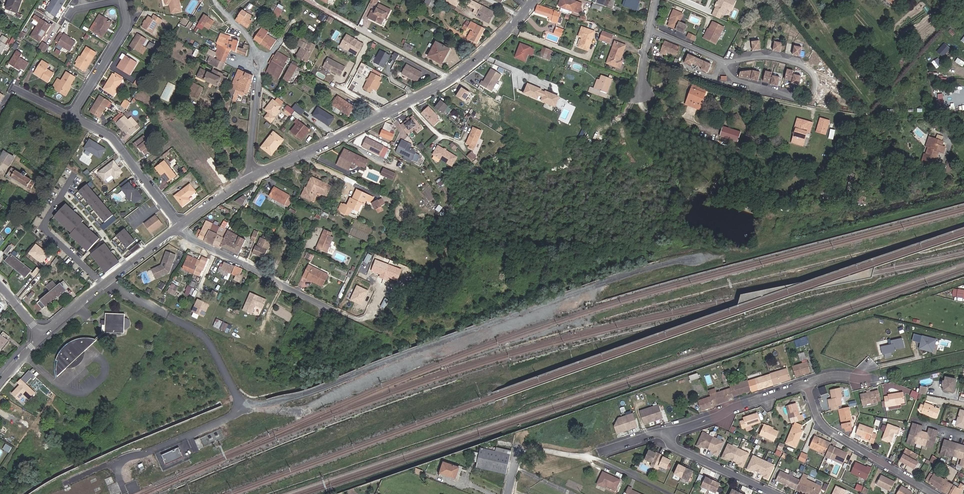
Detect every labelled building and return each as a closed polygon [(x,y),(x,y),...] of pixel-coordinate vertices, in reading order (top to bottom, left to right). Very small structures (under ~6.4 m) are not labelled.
[(21,0),(10,0),(7,9),(17,12),(21,0)] [(46,11),(56,17),(66,0),(53,0),(46,11)] [(179,0),(165,0),(166,5),(170,5),(172,14),(181,12),(179,0)] [(432,0),(426,0),(425,3),(433,8),(436,2),(432,0)] [(562,8),(569,11),(580,14),(581,9),(580,9),(581,3),(571,0),(562,0),(562,1),(560,6),(560,7),(562,8)] [(612,8),(613,5),(615,1),(611,0),(605,0),(603,5),(612,8)] [(629,0),(626,0),(626,1),(624,0),(622,5),(639,10),(640,6),(638,5),(640,1),(637,0),(629,0)] [(714,11),(721,14),(723,14),(726,7),(731,9),(734,2),(730,0),(719,0),(717,3),(718,4),(717,6),(716,6),(714,11)] [(493,12),(477,4),(475,7),(476,8),(474,13),(477,15),(476,17),(480,19),(481,18),(484,19),(483,20),(489,23),(492,18),(491,17),(493,12)] [(386,16),(388,17),(391,10),(379,5),(375,12),(372,11),(368,18),(381,24),(384,18),(386,16)] [(560,13),(539,7),(537,6),(535,13),(549,18),(552,18),(552,21),(551,22),(557,24),(560,13)] [(283,11),(277,8),(273,14),(278,17),(283,11)] [(671,19),(670,23),(669,26),(681,31),(684,25),(680,23),(683,14),(674,10),(670,19),(671,19)] [(240,14),(236,20),(248,28),(252,22),(249,20),(246,18),(248,17),(247,16),(248,14),(243,11),(240,14)] [(202,14),(197,27),(203,29),(204,26),(210,29),(215,19),(202,14)] [(323,22),(327,17),(321,14),(318,19),(323,22)] [(106,29),(110,22),(99,15),(96,22),(99,24),(94,33),(102,38),(107,30),(106,29)] [(146,21),(144,24),(142,28),(152,34),(159,23),(160,24),(162,20),(154,16),(152,19),(149,17),(146,21)] [(39,24),(31,37),(40,43),(43,37),(45,34),(50,26),(35,17),(33,20),(39,24)] [(716,43),(722,31),(719,30),(720,26),(713,22),(709,29),(705,38),(716,43)] [(477,43),(484,29),(471,23),(468,28),(473,30),(472,32),(471,31),(468,38),(477,43)] [(255,39),(261,44),(267,35),(268,32),(262,28),(255,39)] [(554,33),(561,36),(563,31),(556,28),(554,33)] [(582,28),(579,37),(582,38),(579,47),(588,50),(595,32),(582,28)] [(609,42),(611,36),(604,33),(601,39),(609,42)] [(67,38),(67,37),(64,35),(63,37),(60,34),(55,41),(59,44),(58,45),(70,52),(75,44),(71,41),(67,38)] [(1,54),(10,40),(3,35),(0,39),(0,53),(1,54)] [(136,41),(134,40),(130,47),(143,55),(146,48),(143,46),(147,40),(139,35),(136,41)] [(270,50),(276,41),(267,35),(261,44),(270,50)] [(353,39),(347,35),(340,46),(357,56),(363,45),(356,41),(355,41),(354,40),(353,39)] [(231,38),(225,36),(223,42),(219,41),(217,44),(218,45),(221,46),(230,50),(231,50),(236,53),(238,47),(240,37),(235,36),(233,43),(229,42),(231,38)] [(306,63),(316,46),(310,42),(301,38),(297,45),(301,47),(296,57),(306,63)] [(780,51),(783,43),(775,40),(773,49),(780,51)] [(761,49),(758,41),(751,42),(753,51),(761,49)] [(404,44),(403,48),(410,52),(412,47),(405,42),(404,44)] [(620,61),(625,46),(615,42),(607,64),(620,68),(622,62),(620,61)] [(43,43),(39,50),(41,51),(45,53),(49,47),(43,43)] [(442,63),(449,50),(436,43),(433,50),(434,50),(430,58),(434,60),(435,59),(442,63)] [(677,56),(680,48),(668,43),(668,44),(665,43),(660,53),(666,55),(667,52),(677,56)] [(156,51),(161,53),(165,47),(160,44),(156,51)] [(520,44),(516,58),(525,61),(528,54),(532,56),(535,50),(520,44)] [(218,60),(224,63),(230,50),(221,46),(218,45),(213,55),(219,57),(218,60)] [(800,57),(802,49),(795,46),(792,55),(800,57)] [(238,47),(236,53),(246,56),(247,50),(244,49),(238,47)] [(81,58),(77,64),(76,67),(85,72),(96,54),(87,48),(81,58)] [(550,50),(543,48),(540,56),(550,60),(552,54),(549,53),(550,50)] [(290,57),(279,50),(276,54),(270,65),(283,71),(286,65),(285,64),(285,63),(290,57)] [(383,68),(390,55),(380,50),(374,63),(383,68)] [(16,66),(20,69),(24,71),(28,64),(20,59),(21,57),(16,54),(10,64),(15,67),(16,66)] [(712,64),(688,54),(685,63),(709,72),(712,64)] [(121,66),(119,65),(117,68),(129,76),(137,63),(126,57),(123,61),(121,66)] [(211,65),(215,67),(221,70),(224,63),(218,60),(217,60),(211,57),(209,61),(210,62),(209,64),(211,65)] [(328,57),(323,66),(331,71),(340,76),(345,67),(328,57)] [(42,62),(36,72),(43,76),(41,79),(49,83),(54,74),(47,70),(48,70),(46,69),(48,65),(42,62)] [(289,82),(298,66),(292,63),(287,73),(283,79),(289,82)] [(422,73),(407,64),(402,73),(417,81),(422,73)] [(270,65),(266,72),(279,79),(283,71),(270,65)] [(223,76),(224,72),(221,70),(215,67),(211,74),(201,69),(197,77),(223,89),(228,78),(223,76)] [(490,67),(481,85),(493,91),(501,73),(490,67)] [(739,69),(737,74),(747,77),(750,69),(739,69)] [(756,80),(759,71),(751,69),(749,77),(756,80)] [(789,81),(792,71),(786,69),(783,79),(789,81)] [(238,70),(234,80),(240,82),(243,72),(238,70)] [(768,82),(771,72),(764,70),(761,80),(768,82)] [(247,95),(252,80),(254,76),(243,72),(240,82),(234,80),(231,88),(236,90),(240,91),(244,93),(247,95)] [(66,93),(70,86),(75,78),(66,73),(61,81),(58,79),(53,86),(57,89),(57,88),(66,93)] [(379,82),(381,78),(372,73),(364,89),(371,92),(373,89),(375,90),(379,82)] [(607,93),(612,79),(602,75),(596,90),(591,88),(590,92),(607,98),(608,94),(607,93)] [(776,86),(778,78),(778,77),(771,75),(768,83),(776,86)] [(797,86),(800,77),(793,75),(790,83),(797,86)] [(110,83),(109,82),(104,90),(114,95),(116,92),(115,92),(122,81),(114,76),(110,83)] [(134,85),(140,88),(143,83),(138,80),(134,85)] [(169,81),(161,97),(169,101),(176,85),(169,81)] [(194,83),(188,95),(197,99),(203,88),(194,83)] [(555,106),(559,95),(527,83),(523,94),(555,106)] [(72,87),(70,86),(66,93),(57,88),(57,89),(56,91),(66,97),(72,87)] [(461,86),(455,96),(464,101),(470,92),(461,86)] [(688,104),(700,108),(707,89),(699,87),(697,91),(691,88),(689,95),(691,95),(688,104)] [(236,90),(231,88),(227,93),(234,96),(235,94),(236,90)] [(699,110),(700,108),(688,104),(691,95),(689,95),(685,105),(699,110)] [(101,115),(105,108),(104,108),(108,101),(100,96),(90,113),(100,119),(102,116),(101,115)] [(348,115),(354,107),(338,96),(332,105),(348,115)] [(127,110),(130,103),(126,100),(122,107),(127,110)] [(273,116),(279,109),(281,106),(273,100),(265,110),(269,113),(265,118),(271,122),(275,118),(273,116)] [(441,116),(447,109),(441,102),(434,109),(441,116)] [(330,125),(335,116),(317,106),(312,116),(330,125)] [(428,108),(420,114),(433,128),(439,122),(434,117),(434,115),(428,108)] [(123,129),(124,131),(127,134),(128,133),(131,136),(136,132),(134,129),(134,128),(124,117),(116,124),(122,130),(123,129)] [(406,134),(418,125),(412,117),(400,126),(406,134)] [(829,121),(822,119),(819,128),(826,130),(829,121)] [(811,123),(802,120),(800,124),(800,125),(798,129),(799,130),(798,134),(799,134),(797,140),(805,142),(808,132),(810,133),(812,126),(810,126),(811,123)] [(830,122),(829,121),(826,130),(819,128),(818,132),(826,135),(830,122)] [(302,140),(310,130),(299,122),(292,131),(302,140)] [(393,126),(385,123),(380,137),(391,141),(394,134),(390,133),(393,126)] [(743,133),(726,128),(723,137),(740,143),(743,133)] [(479,134),(471,131),(468,139),(469,139),(468,141),(467,141),(465,147),(469,148),(468,151),(472,153),(479,134)] [(280,143),(281,144),(284,140),(274,132),(261,148),(267,152),(268,151),(272,153),(280,143)] [(101,158),(106,148),(89,138),(83,148),(101,158)] [(938,151),(939,151),(944,153),(946,147),(942,146),(944,142),(934,138),(931,148),(929,148),(926,155),(925,155),(922,162),(934,166),(939,153),(937,152),(938,151)] [(139,148),(142,152),(144,155),(153,148),(147,141),(146,143),(142,139),(134,145),(137,149),(139,148)] [(380,156),(384,147),(375,143),(374,144),(372,143),(373,142),(367,139),(362,148),(380,156)] [(407,145),(401,142),(395,153),(412,161),(415,154),(413,151),(411,150),(410,152),(408,151),(410,149),(406,147),(407,145)] [(272,156),(281,144),(280,143),(272,153),(268,151),(267,152),(272,156)] [(449,168),(455,159),(437,148),(432,157),(449,168)] [(364,167),(368,161),(345,150),(338,165),(348,170),(350,165),(352,161),(357,164),(364,167)] [(14,158),(3,152),(0,158),(0,160),(9,166),(14,158)] [(471,164),(474,160),(470,155),(466,159),(471,164)] [(114,159),(98,171),(107,183),(123,171),(114,159)] [(162,174),(161,175),(168,183),(176,177),(164,161),(156,168),(162,174)] [(31,190),(35,183),(25,176),(27,174),(24,172),(22,175),(12,168),(7,175),(31,190)] [(395,174),(384,169),(383,170),(386,172),(384,176),(392,180),(395,174)] [(327,196),(331,187),(312,178),(307,189),(306,188),(302,196),(312,200),(317,191),(327,196)] [(119,187),(134,205),(143,197),(127,180),(119,187)] [(86,183),(77,191),(103,221),(113,213),(86,183)] [(189,186),(174,197),(182,207),(190,201),(188,198),(195,193),(189,186)] [(290,196),(274,187),(270,196),(285,205),(290,196)] [(351,207),(353,208),(358,211),(362,203),(364,204),(366,200),(371,203),(373,198),(357,191),(353,199),(351,199),(348,206),(344,205),(341,212),(347,215),(349,211),(351,207)] [(277,201),(269,196),(267,200),(275,205),(277,201)] [(243,206),(247,199),(243,197),(236,202),(243,206)] [(381,206),(378,201),(373,204),(376,210),(381,207),(381,206)] [(65,202),(52,216),(70,232),(68,234),(87,251),(99,238),(81,221),(83,219),(65,202)] [(143,222),(150,233),(163,225),(156,214),(143,222)] [(205,241),(213,224),(207,221),(202,231),(201,231),(199,235),(197,235),(197,236),(198,238),(205,241)] [(213,245),(218,234),(217,234),(220,227),(213,224),(205,241),(213,245)] [(124,227),(115,235),(126,248),(135,240),(124,227)] [(218,234),(213,245),(220,248),(221,247),(221,246),(224,239),(227,233),(224,231),(225,229),(224,229),(221,227),(218,234)] [(325,230),(317,249),(327,253),(334,238),(331,236),(332,233),(325,230)] [(224,239),(242,247),(245,241),(228,231),(227,233),(224,239)] [(256,246),(253,254),(264,258),(271,242),(270,241),(271,239),(263,236),(262,239),(261,238),(257,246),(256,246)] [(221,247),(239,255),(242,247),(224,239),(221,246),(221,247)] [(104,242),(89,252),(104,272),(119,262),(104,242)] [(160,266),(153,267),(156,277),(169,273),(178,257),(170,252),(163,265),(164,266),(161,266),(160,266)] [(15,269),(21,262),(11,254),(10,255),(9,257),(5,261),(15,269)] [(183,269),(195,274),(200,261),(198,260),(188,256),(183,269)] [(200,261),(195,274),(199,276),(202,271),(203,271),(208,260),(202,258),(200,261)] [(32,270),(21,262),(15,269),(26,278),(29,273),(30,272),(32,270)] [(226,264),(223,270),(225,270),(232,273),(232,274),(237,276),(235,279),(239,282),(242,276),(239,274),(242,268),(236,265),(235,267),(226,264)] [(313,280),(324,285),(328,275),(309,266),(305,275),(309,277),(308,279),(312,282),(313,280)] [(51,282),(46,286),(50,292),(56,299),(67,290),(66,289),(69,287),(64,281),(57,287),(52,281),(51,282)] [(350,300),(362,305),(369,290),(357,284),(350,300)] [(185,293),(191,296),(194,289),(194,288),(191,287),(188,286),(185,293)] [(183,291),(180,288),(174,294),(177,296),(183,291)] [(30,300),(35,293),(32,291),(27,297),(30,300)] [(56,299),(50,292),(37,303),(42,309),(45,307),(46,307),(56,299)] [(251,293),(244,310),(253,313),(257,305),(264,307),(267,298),(260,296),(258,297),(255,296),(256,294),(251,293)] [(203,317),(209,304),(198,298),(192,311),(203,317)] [(106,328),(106,332),(106,335),(125,336),(125,332),(126,319),(126,316),(107,315),(107,322),(106,328)] [(225,330),(227,323),(216,318),(213,326),(225,330)] [(8,340),(7,340),(10,337),(3,332),(0,336),(0,350),(8,340)] [(106,332),(96,340),(99,341),(106,335),(106,332)] [(918,349),(934,352),(937,337),(914,333),(912,340),(920,342),(918,349)] [(903,337),(887,340),(888,344),(881,345),(882,354),(884,353),(885,357),(893,356),(891,350),(905,348),(903,337)] [(57,372),(57,376),(58,379),(67,371),(73,365),(81,365),(81,358),(86,353),(99,341),(96,340),(92,340),(89,339),(85,339),(82,340),(79,341),(75,342),(72,344),(69,345),(67,348),(64,350),(62,353),(60,356),(59,359),(58,362),(57,366),(57,369),(57,372)] [(808,362),(792,367),(796,376),(811,372),(808,362)] [(787,368),(770,374),(773,384),(791,379),(787,368)] [(749,383),(751,391),(752,392),(758,390),(774,385),(773,384),(770,374),(755,379),(755,381),(749,383)] [(953,393),(956,380),(946,378),(945,383),(944,387),(943,391),(953,393)] [(30,398),(36,390),(21,379),(19,382),(20,383),(13,393),(20,399),(24,393),(30,398)] [(748,380),(730,386),(733,397),(751,391),(749,383),(748,380)] [(826,385),(819,387),(821,396),(828,394),(826,385)] [(832,407),(833,411),(839,409),(838,406),(842,405),(840,398),(842,397),(840,388),(831,390),(832,396),(834,396),(834,398),(833,399),(832,399),(833,407),(832,407)] [(716,393),(710,395),(711,397),(713,405),(729,400),(729,397),(732,396),(729,389),(716,393)] [(871,392),(867,393),(861,395),(863,405),(877,402),(881,401),(880,397),(878,390),(871,392)] [(889,396),(885,397),(885,402),(886,407),(890,406),(890,405),(901,403),(905,403),(903,392),(889,395),(889,396)] [(701,410),(714,407),(713,405),(711,397),(698,401),(701,410)] [(797,417),(798,421),(804,419),(803,415),(800,416),(796,403),(786,406),(790,419),(797,417)] [(940,409),(929,405),(925,403),(924,405),(921,404),(919,410),(922,411),(921,413),(936,418),(940,409)] [(663,419),(660,405),(642,411),(645,424),(663,419)] [(849,407),(839,409),(842,424),(844,424),(845,428),(853,426),(849,407)] [(961,410),(956,425),(963,428),(963,411),(961,410)] [(633,412),(616,418),(617,422),(613,424),(616,433),(638,427),(633,412)] [(758,413),(750,415),(751,417),(744,419),(744,420),(740,422),(742,429),(746,427),(761,422),(758,413)] [(798,437),(802,429),(801,429),(803,425),(795,422),(786,443),(796,447),(800,438),(798,437)] [(923,426),(913,423),(907,443),(912,445),(913,442),(932,448),(938,431),(930,428),(928,433),(921,431),(923,426)] [(774,441),(779,432),(773,429),(773,428),(768,425),(768,426),(764,424),(760,434),(774,441)] [(874,429),(860,424),(856,434),(862,436),(861,439),(874,444),(877,435),(873,433),(874,429)] [(900,428),(888,424),(883,439),(891,442),(894,433),(898,434),(900,428)] [(713,454),(717,456),(724,442),(714,436),(716,432),(714,431),(711,432),(710,435),(703,432),(697,446),(701,448),(702,446),(714,451),(713,454)] [(830,446),(831,443),(815,436),(810,447),(823,452),(824,449),(828,451),(830,446)] [(940,455),(949,458),(950,456),(963,459),(960,466),(963,467),(963,446),(957,444),(945,440),(940,455)] [(506,473),(512,451),(497,448),(487,446),(487,449),(481,448),(480,454),(478,463),(477,466),(506,473)] [(848,453),(830,446),(828,451),(825,456),(827,457),(828,458),(827,461),(828,462),(829,462),(831,459),(843,464),(848,453)] [(179,448),(163,455),(167,464),(183,457),(179,448)] [(741,467),(747,453),(737,448),(731,460),(737,463),(736,465),(741,467)] [(915,452),(907,448),(904,454),(901,460),(915,468),(918,462),(915,460),(912,458),(914,453),(915,452)] [(652,452),(648,450),(643,460),(650,464),(649,466),(656,470),(657,467),(665,470),(666,467),(667,464),(669,460),(665,458),(662,457),(663,456),(656,452),(655,454),(652,452)] [(807,455),(801,453),(798,460),(804,462),(807,455)] [(757,472),(762,460),(752,455),(745,469),(750,471),(751,469),(757,472)] [(766,479),(773,465),(762,460),(757,472),(763,475),(762,477),(766,479)] [(450,462),(449,464),(459,467),(456,478),(440,473),(439,476),(458,482),(463,467),(450,462)] [(459,467),(449,464),(444,462),(440,473),(456,478),(459,467)] [(852,473),(867,480),(872,468),(868,467),(867,468),(856,463),(852,473)] [(682,466),(678,464),(673,474),(688,481),(692,471),(689,469),(689,468),(682,464),(682,466)] [(788,485),(796,489),(800,480),(780,471),(776,480),(785,484),(787,485),(788,485)] [(620,480),(603,472),(597,484),(605,488),(606,485),(616,489),(620,480)] [(930,481),(934,474),(930,472),(926,479),(930,481)] [(409,473),(404,484),(414,488),(419,477),(409,473)] [(702,482),(705,477),(697,473),(694,479),(702,482)] [(942,490),(948,493),(961,493),(963,490),(963,485),(961,483),(958,487),(935,473),(934,474),(930,481),(929,483),(936,487),(937,486),(943,489),(942,490)] [(891,491),(895,482),(881,475),(877,484),(891,491)] [(709,478),(705,477),(702,482),(700,487),(715,493),(720,483),(716,482),(717,480),(710,477),(709,478)] [(801,477),(800,480),(796,489),(800,491),(800,490),(806,493),(807,493),(808,492),(809,493),(818,493),(822,486),(801,477)] [(381,484),(376,493),(386,493),(389,488),(381,484)] [(863,489),(863,488),(857,484),(855,489),(861,492),(863,489)] [(837,486),(833,493),(845,493),(847,491),(837,486)] [(913,493),(902,486),(897,493),(912,493),(913,493)]
